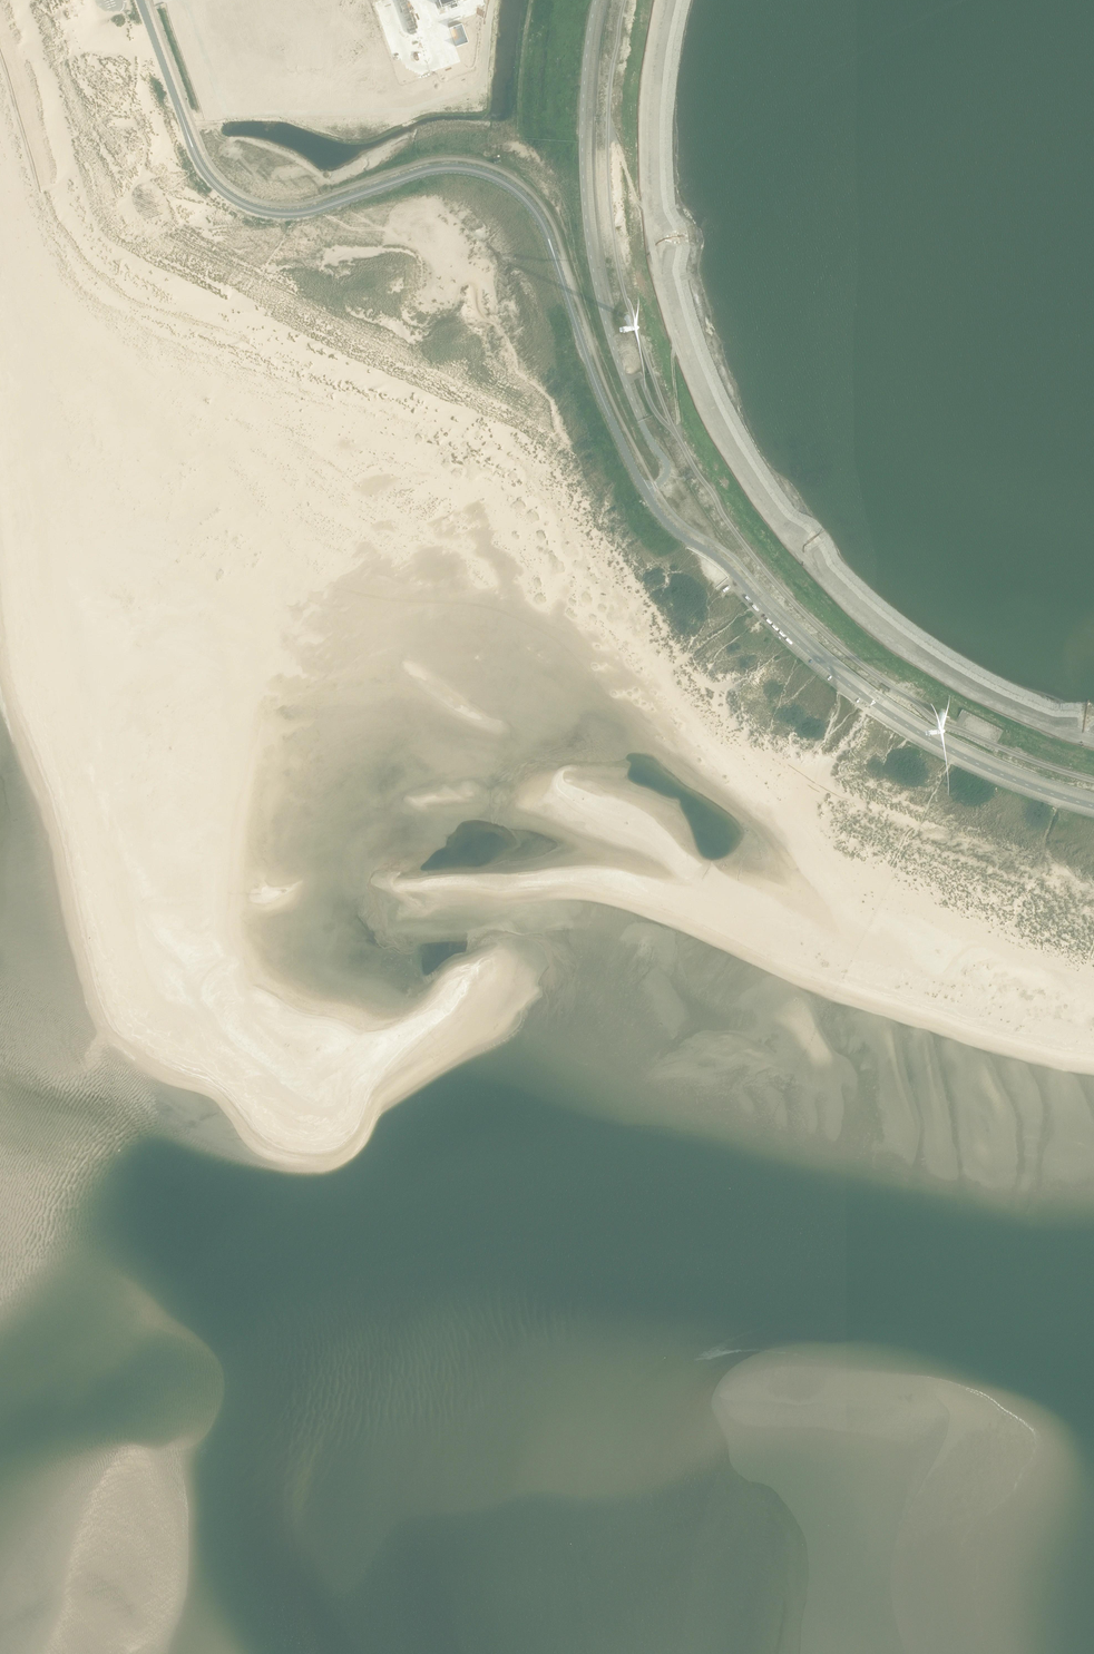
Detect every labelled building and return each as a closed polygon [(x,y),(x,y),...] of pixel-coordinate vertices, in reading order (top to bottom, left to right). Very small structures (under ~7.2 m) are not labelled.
[(442,7),(450,4),(451,8),(458,6),(456,0),(439,0),(442,7)] [(462,23),(450,27),(456,46),(469,42),(462,23)]
